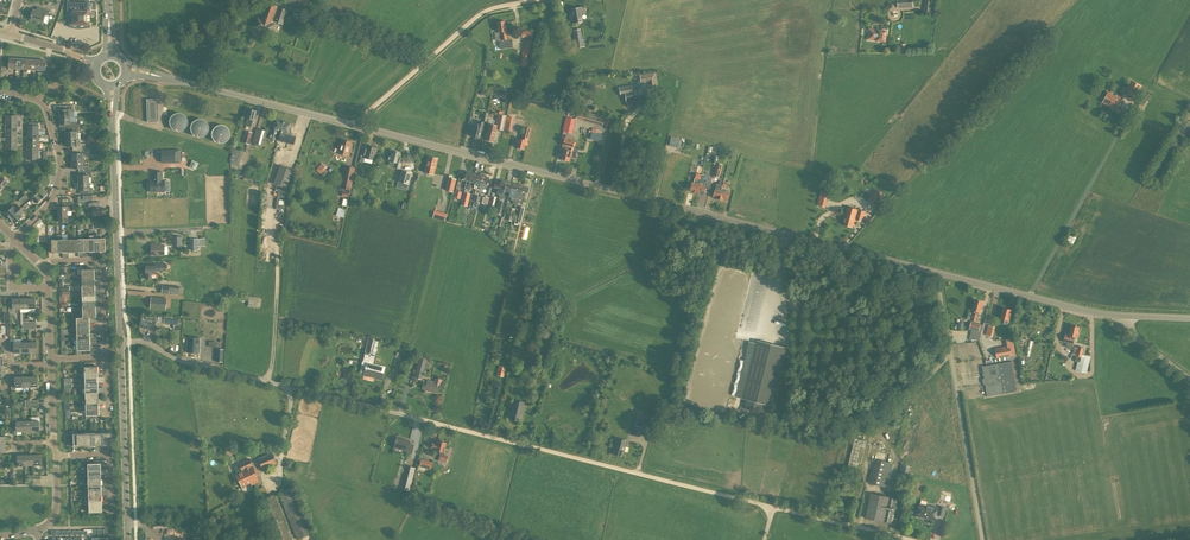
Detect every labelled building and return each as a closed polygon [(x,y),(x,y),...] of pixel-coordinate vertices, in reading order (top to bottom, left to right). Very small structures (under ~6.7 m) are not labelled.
[(913,0),(897,0),(898,8),(913,7),(913,0)] [(933,12),(934,0),(925,0),(924,11),(933,12)] [(73,16),(70,16),(70,27),(77,28),(78,28),(79,28),(87,27),(87,24),(89,24),(90,8),(89,8),(89,2),(74,2),(73,10),(73,16)] [(257,18),(254,26),(271,32),(274,24),(273,23),(273,21),(283,24),(288,11),(265,3),(259,18),(257,18)] [(571,19),(573,19),(573,23),(575,22),(579,22),(582,21),(581,14),(586,13),(585,7),(580,8),(571,9),(572,13),(570,13),(569,14),(569,18),(571,19)] [(33,10),(30,19),(43,22),(45,15),(48,16),(49,11),(42,9),(41,12),(33,10)] [(499,40),(500,49),(513,47),(512,38),(507,39),(505,21),(496,22),(498,33),(500,32),(501,39),(499,40)] [(584,40),(582,40),(580,29),(573,30),(575,41),(576,48),(585,46),(584,40)] [(868,40),(885,42),(886,34),(886,31),(869,29),(868,40)] [(518,56),(529,59),(534,41),(526,39),(524,48),(520,47),(518,56)] [(8,68),(16,68),(17,58),(9,58),(8,68)] [(16,68),(23,69),(24,59),(17,58),(16,68)] [(23,69),(31,69),(31,59),(24,59),(23,69)] [(31,69),(38,70),(39,60),(31,59),(31,69)] [(38,70),(38,72),(39,73),(40,70),(46,71),(45,72),(49,72),(49,67),(46,67),(46,61),(39,60),(38,70)] [(1142,86),(1131,80),(1123,94),(1134,100),(1142,86)] [(634,106),(634,103),(633,101),(637,101),(641,100),(640,88),(632,89),(632,90),(624,91),(626,102),(627,102),(627,107),(634,106)] [(1102,103),(1117,110),(1123,99),(1117,95),(1116,96),(1108,92),(1102,103)] [(171,105),(178,107),(180,99),(173,97),(171,105)] [(1141,116),(1149,102),(1141,97),(1138,104),(1139,104),(1134,112),(1141,116)] [(147,99),(148,122),(158,122),(157,99),(147,99)] [(58,110),(57,111),(57,113),(58,114),(59,114),(59,117),(70,116),(70,111),(73,111),(73,105),(60,105),(60,109),(59,109),(59,110),(58,110)] [(248,109),(246,109),(245,110),(243,116),(246,117),(246,118),(248,118),(248,120),(246,120),(245,125),(252,127),(256,111),(248,109)] [(169,120),(169,121),(169,122),(169,123),(170,124),(170,125),(171,126),(171,127),(172,128),(173,129),(174,130),(175,130),(176,130),(177,131),(178,131),(179,131),(180,131),(181,131),(182,130),(183,130),(184,129),(185,128),(186,127),(187,126),(187,125),(187,124),(188,123),(188,122),(188,121),(187,120),(187,119),(187,118),(187,117),(186,117),(186,116),(185,115),(184,115),(184,114),(183,114),(182,113),(181,113),(180,113),(179,113),(178,113),(177,113),(175,113),(174,114),(173,114),(172,115),(171,116),(171,117),(170,117),(170,118),(170,119),(169,120)] [(586,113),(584,120),(595,123),(594,124),(602,126),(604,120),(596,118),(596,116),(586,113)] [(6,116),(6,124),(17,124),(17,116),(6,116)] [(70,116),(59,117),(59,124),(67,124),(67,128),(82,127),(82,124),(79,124),(76,124),(76,121),(70,122),(70,116)] [(566,117),(563,131),(572,133),(575,119),(566,117)] [(194,134),(195,135),(195,136),(196,136),(197,136),(199,137),(200,137),(201,137),(202,136),(204,136),(204,135),(205,135),(206,134),(207,133),(207,132),(208,132),(208,131),(208,130),(208,129),(209,128),(209,127),(208,126),(208,125),(208,124),(207,123),(207,122),(206,122),(206,121),(205,121),(204,120),(202,119),(200,119),(199,119),(198,119),(197,119),(196,119),(195,120),(194,120),(193,121),(193,122),(192,123),(192,124),(191,124),(191,125),(191,126),(191,127),(191,128),(191,129),(191,130),(191,131),(192,132),(192,133),(193,134),(194,134)] [(278,131),(280,132),(283,122),(275,119),(272,129),(265,127),(264,130),(257,128),(253,142),(263,145),(266,134),(270,135),(269,138),(276,140),(278,131)] [(478,120),(476,127),(474,126),(471,136),(479,138),(480,133),(481,134),(484,122),(478,120)] [(1182,121),(1178,129),(1181,131),(1186,123),(1182,121)] [(27,126),(27,134),(38,134),(38,122),(29,122),(29,126),(27,126)] [(283,122),(280,132),(283,133),(280,142),(295,146),(297,137),(288,134),(291,124),(283,122)] [(488,127),(485,140),(493,142),(496,129),(497,125),(495,125),(489,123),(488,127)] [(6,124),(6,132),(17,132),(17,124),(6,124)] [(223,125),(222,125),(220,125),(219,125),(218,125),(217,125),(217,126),(216,126),(215,127),(214,128),(213,129),(213,130),(212,131),(212,132),(212,133),(212,134),(212,135),(212,136),(213,138),(213,139),(214,139),(214,140),(215,141),(216,141),(217,142),(218,142),(219,143),(220,143),(221,143),(223,143),(225,142),(226,142),(226,141),(227,140),(228,139),(229,138),(229,137),(230,136),(230,135),(230,134),(230,133),(230,132),(230,131),(229,130),(229,129),(228,128),(227,127),(226,126),(225,125),(224,125),(223,125)] [(65,132),(64,133),(64,135),(65,136),(65,138),(66,138),(66,139),(76,138),(76,133),(79,133),(79,128),(82,128),(82,127),(67,128),(67,131),(66,131),(66,132),(65,132)] [(517,142),(516,147),(524,149),(525,145),(526,145),(530,129),(524,127),(521,139),(517,138),(516,142),(517,142)] [(245,130),(242,142),(249,144),(252,132),(245,130)] [(6,132),(6,141),(17,141),(17,132),(6,132)] [(27,134),(27,143),(38,143),(38,134),(27,134)] [(564,138),(562,145),(567,146),(566,148),(568,149),(569,146),(573,147),(574,140),(571,139),(572,137),(566,135),(565,138),(564,138)] [(680,138),(671,136),(668,145),(678,147),(680,138)] [(76,138),(66,139),(66,146),(73,146),(73,150),(85,149),(85,143),(77,144),(76,138)] [(339,145),(337,153),(347,156),(351,142),(342,140),(341,145),(339,145)] [(17,141),(6,141),(6,149),(17,149),(17,141)] [(27,143),(27,151),(38,151),(38,143),(27,143)] [(573,147),(569,146),(568,149),(566,148),(567,146),(562,145),(561,149),(563,149),(561,159),(569,161),(570,156),(571,156),(575,157),(576,152),(574,151),(575,148),(573,147)] [(360,158),(364,159),(365,158),(373,160),(376,148),(368,146),(365,156),(361,155),(360,158)] [(230,160),(231,163),(239,166),(243,151),(234,148),(230,160)] [(73,153),(72,153),(72,161),(83,161),(83,155),(90,155),(90,149),(85,149),(73,150),(73,153)] [(180,162),(180,150),(161,150),(161,162),(180,162)] [(38,151),(27,151),(27,159),(38,159),(38,151)] [(399,158),(400,153),(392,151),(389,161),(394,162),(393,167),(400,169),(403,159),(399,158)] [(424,172),(433,175),(437,159),(428,156),(424,172)] [(72,161),(70,161),(70,166),(72,166),(72,168),(79,168),(79,172),(91,171),(91,168),(89,168),(89,166),(83,166),(83,161),(72,161)] [(325,176),(329,171),(327,170),(329,167),(324,162),(318,169),(325,176)] [(716,162),(713,176),(719,177),(722,164),(716,162)] [(340,188),(350,190),(355,167),(344,165),(341,184),(340,188)] [(280,166),(273,183),(286,188),(293,170),(280,166)] [(401,169),(397,181),(398,181),(396,188),(407,190),(408,184),(409,184),(412,172),(401,169)] [(79,175),(78,175),(78,183),(89,182),(89,177),(91,177),(91,171),(79,172),(79,175)] [(150,181),(150,192),(164,192),(164,181),(162,181),(162,172),(153,172),(153,181),(150,181)] [(472,182),(475,183),(477,174),(471,173),(467,189),(470,190),(472,182)] [(479,175),(477,174),(475,183),(478,183),(475,193),(478,194),(483,175),(480,174),(479,175)] [(486,189),(489,177),(487,177),(486,175),(483,174),(478,194),(481,195),(483,188),(486,189)] [(448,177),(445,190),(453,192),(456,179),(448,177)] [(502,199),(502,198),(506,181),(500,180),(500,182),(495,181),(493,188),(497,189),(498,189),(497,193),(500,194),(499,198),(502,199)] [(689,191),(696,193),(699,181),(697,180),(696,183),(691,182),(689,191)] [(719,200),(719,199),(721,189),(722,185),(723,181),(720,180),(719,184),(715,183),(712,197),(715,198),(715,199),(719,200)] [(506,194),(508,194),(511,183),(506,181),(502,198),(505,199),(506,194)] [(699,181),(696,193),(699,194),(699,195),(702,196),(703,195),(705,186),(701,185),(702,181),(699,181)] [(89,182),(78,183),(78,190),(79,190),(80,194),(92,194),(92,188),(89,188),(89,182)] [(513,203),(517,184),(511,183),(508,194),(509,195),(508,196),(511,197),(510,200),(513,201),(513,203)] [(517,184),(513,203),(516,204),(516,201),(522,203),(524,195),(521,194),(523,186),(517,184)] [(276,208),(283,209),(285,188),(278,187),(276,208)] [(868,198),(878,206),(885,195),(875,188),(868,198)] [(42,189),(32,198),(36,204),(47,194),(42,189)] [(721,189),(719,199),(726,200),(728,191),(721,189)] [(817,205),(825,207),(829,192),(821,190),(817,205)] [(462,198),(470,200),(471,198),(468,197),(469,193),(464,192),(462,198)] [(17,198),(21,202),(27,197),(23,193),(17,198)] [(485,196),(485,197),(483,196),(483,199),(481,199),(480,204),(482,205),(482,203),(488,204),(489,197),(485,196)] [(62,206),(58,206),(58,217),(59,217),(59,222),(68,222),(68,217),(68,209),(73,209),(73,212),(76,211),(76,205),(73,205),(73,202),(70,202),(70,198),(62,198),(62,206)] [(92,209),(88,209),(88,215),(93,214),(93,215),(102,215),(102,207),(100,207),(100,203),(100,202),(93,202),(91,202),(88,203),(88,204),(88,206),(92,206),(92,207),(92,209)] [(5,213),(10,218),(13,215),(21,208),(18,205),(14,208),(13,206),(5,213)] [(516,221),(521,222),(524,207),(520,206),(516,221)] [(865,212),(847,206),(844,216),(845,216),(843,225),(853,227),(855,219),(862,221),(865,212)] [(340,207),(339,215),(346,217),(347,208),(340,207)] [(13,215),(10,218),(15,223),(22,216),(21,215),(24,212),(21,208),(13,215)] [(437,210),(435,217),(447,221),(449,213),(437,210)] [(1074,232),(1071,238),(1078,242),(1081,236),(1074,232)] [(105,238),(100,238),(100,251),(106,251),(106,249),(109,249),(108,238),(108,235),(105,236),(105,238)] [(57,253),(57,240),(51,240),(51,236),(48,236),(48,249),(51,249),(52,253),(57,253)] [(172,236),(172,246),(182,246),(182,236),(172,236)] [(205,238),(189,238),(189,251),(198,250),(197,246),(205,246),(205,238)] [(164,245),(158,245),(158,246),(151,246),(151,255),(164,255),(163,255),(163,247),(164,247),(164,245)] [(161,270),(161,271),(167,271),(167,264),(156,264),(146,265),(146,274),(146,279),(152,279),(152,274),(156,274),(156,270),(161,270)] [(161,293),(179,294),(180,286),(162,285),(161,293)] [(248,306),(256,307),(258,298),(249,296),(248,306)] [(166,298),(151,297),(150,308),(165,309),(166,298)] [(20,309),(20,298),(12,299),(13,302),(9,302),(9,311),(13,311),(13,309),(20,309)] [(35,298),(27,298),(28,309),(35,308),(35,298)] [(969,312),(967,319),(972,320),(976,321),(978,311),(980,312),(983,302),(975,300),(974,305),(973,304),(971,309),(974,310),(974,313),(969,312)] [(181,309),(170,308),(169,316),(180,317),(181,309)] [(1003,308),(1001,318),(1005,319),(1004,323),(1007,324),(1009,320),(1011,310),(1008,309),(1008,308),(1005,308),(1004,308),(1003,308)] [(156,321),(149,319),(150,315),(143,313),(142,317),(140,326),(153,330),(156,321)] [(971,323),(969,328),(972,329),(979,331),(980,325),(975,324),(971,323)] [(1075,337),(1078,338),(1079,333),(1078,332),(1079,327),(1071,325),(1069,335),(1066,334),(1064,341),(1067,342),(1066,347),(1072,349),(1073,344),(1075,337)] [(186,352),(199,353),(200,339),(187,338),(186,352)] [(364,375),(371,377),(381,380),(384,370),(385,366),(373,364),(372,364),(378,341),(368,339),(362,362),(367,363),(366,365),(364,373),(364,375)] [(749,341),(747,350),(735,396),(772,405),(787,348),(756,340),(756,343),(749,341)] [(22,353),(21,343),(14,343),(14,341),(10,341),(10,350),(14,350),(14,353),(22,353)] [(36,342),(29,342),(29,353),(37,352),(36,342)] [(90,344),(77,344),(77,350),(81,350),(82,354),(92,354),(92,347),(90,347),(90,344)] [(996,358),(1016,355),(1014,344),(995,348),(996,358)] [(1090,359),(1088,359),(1088,356),(1082,354),(1084,348),(1079,347),(1076,356),(1075,361),(1078,362),(1076,371),(1086,373),(1090,359)] [(427,359),(419,357),(414,378),(422,380),(427,359)] [(984,366),(986,379),(984,379),(987,396),(1004,394),(1002,386),(1016,383),(1012,361),(984,366)] [(94,363),(84,363),(84,366),(84,372),(98,372),(97,366),(94,366),(94,363)] [(506,367),(499,365),(497,375),(504,377),(506,367)] [(38,376),(30,376),(30,387),(38,387),(38,376)] [(23,387),(22,377),(15,377),(15,380),(11,380),(12,389),(15,389),(15,387),(23,387)] [(73,377),(66,378),(66,392),(74,392),(73,377)] [(438,394),(440,384),(442,379),(435,378),(434,382),(427,381),(426,383),(424,383),(422,388),(425,389),(432,391),(432,392),(438,394)] [(524,403),(514,400),(510,418),(520,421),(524,403)] [(99,409),(86,410),(86,415),(86,418),(96,418),(96,415),(99,415),(99,409)] [(654,424),(656,417),(647,415),(646,417),(645,421),(645,422),(653,425),(654,425),(654,424)] [(24,431),(24,421),(16,421),(16,419),(12,419),(13,428),(16,428),(16,432),(24,431)] [(633,431),(632,435),(640,437),(645,421),(637,419),(633,431)] [(112,432),(106,432),(106,445),(112,445),(112,444),(114,444),(115,443),(114,433),(112,433),(112,432)] [(615,443),(612,454),(622,456),(627,441),(615,437),(614,443),(615,443)] [(394,448),(406,451),(406,452),(411,454),(414,445),(409,443),(410,441),(404,439),(404,440),(396,438),(394,448)] [(860,471),(867,441),(854,438),(847,468),(858,471),(860,483),(865,482),(862,471),(860,471)] [(437,444),(433,442),(431,449),(436,450),(440,451),(438,461),(445,463),(447,455),(444,454),(445,452),(443,451),(446,443),(439,441),(438,441),(437,444)] [(25,466),(25,455),(17,456),(18,459),(14,459),(14,468),(18,468),(18,466),(25,466)] [(259,460),(261,467),(275,461),(272,455),(259,460)] [(236,474),(240,483),(246,481),(246,478),(248,478),(246,475),(248,474),(247,470),(253,467),(249,459),(239,464),(242,471),(236,474)] [(421,459),(418,470),(425,471),(425,468),(431,469),(433,462),(421,459)] [(874,459),(869,483),(884,487),(889,463),(874,459)] [(87,460),(88,469),(101,469),(101,463),(98,463),(98,460),(87,460)] [(293,462),(286,460),(284,467),(291,469),(293,462)] [(275,461),(261,467),(263,471),(277,466),(275,461)] [(907,476),(908,473),(910,466),(902,465),(900,474),(907,476)] [(407,478),(412,479),(415,468),(409,466),(407,478)] [(246,481),(240,483),(242,487),(251,483),(252,485),(259,482),(253,467),(247,470),(248,474),(246,475),(248,478),(246,478),(246,481)] [(850,495),(859,497),(862,486),(853,484),(844,482),(842,492),(850,494),(850,495)] [(294,487),(278,493),(297,539),(312,534),(294,487)] [(953,493),(946,491),(945,501),(951,502),(953,493)] [(866,518),(892,524),(897,499),(895,498),(871,493),(866,518)] [(258,501),(273,539),(291,539),(274,494),(258,501)] [(920,504),(917,516),(935,520),(936,513),(939,513),(938,515),(944,516),(945,507),(940,506),(939,509),(937,509),(937,507),(929,505),(929,506),(920,504)] [(191,527),(171,527),(170,526),(160,526),(160,531),(163,531),(163,529),(161,529),(161,527),(168,527),(168,529),(175,529),(175,539),(191,539),(191,527)]
